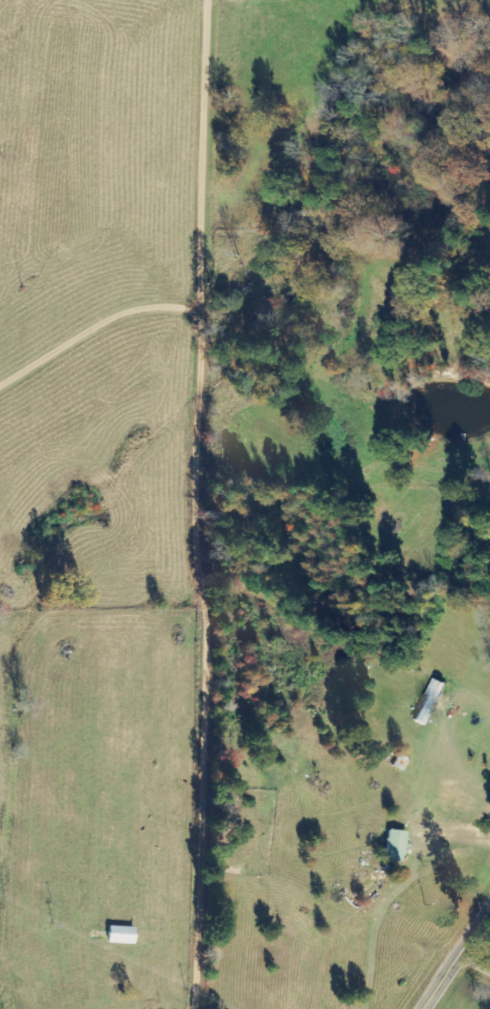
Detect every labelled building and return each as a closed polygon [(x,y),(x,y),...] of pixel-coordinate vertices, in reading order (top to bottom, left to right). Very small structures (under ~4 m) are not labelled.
[(401,863),(405,832),(387,830),(383,861),(401,863)] [(132,944),(133,927),(106,926),(106,943),(132,944)]
